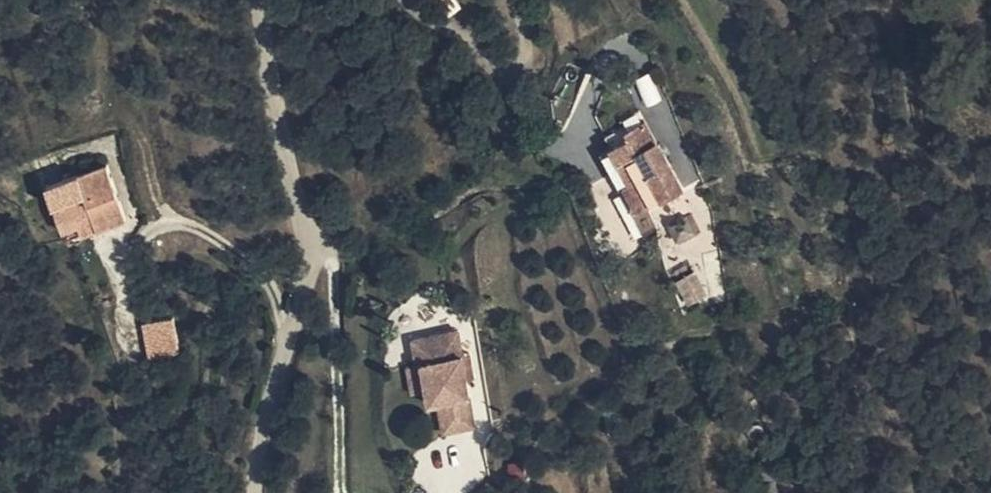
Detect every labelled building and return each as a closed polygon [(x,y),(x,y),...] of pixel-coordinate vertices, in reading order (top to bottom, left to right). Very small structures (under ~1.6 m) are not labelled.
[(442,20),(461,8),(456,0),(428,0),(442,20)] [(632,137),(613,147),(630,181),(633,180),(646,207),(684,188),(662,143),(659,144),(647,121),(628,130),(632,137)] [(628,130),(626,126),(606,135),(613,147),(632,137),(628,130)] [(630,181),(613,147),(602,153),(634,214),(646,207),(633,180),(630,181)] [(94,219),(98,229),(127,219),(109,165),(48,185),(64,229),(80,224),(94,219)] [(668,228),(679,245),(701,231),(690,214),(668,228)] [(83,235),(98,229),(94,219),(80,224),(83,235)] [(675,281),(685,306),(707,298),(697,273),(675,281)] [(834,326),(848,325),(847,313),(833,313),(834,326)] [(174,321),(139,325),(146,366),(180,360),(174,321)] [(456,332),(414,340),(418,365),(423,364),(427,389),(430,404),(437,403),(443,432),(473,426),(465,377),(461,357),(456,332)] [(468,356),(461,357),(465,377),(472,376),(468,356)] [(427,389),(423,364),(418,365),(408,367),(413,392),(427,389)] [(761,438),(767,433),(765,425),(760,423),(757,423),(753,424),(750,426),(749,430),(750,433),(752,437),(756,439),(761,438)] [(760,482),(763,492),(780,492),(776,479),(760,482)]
